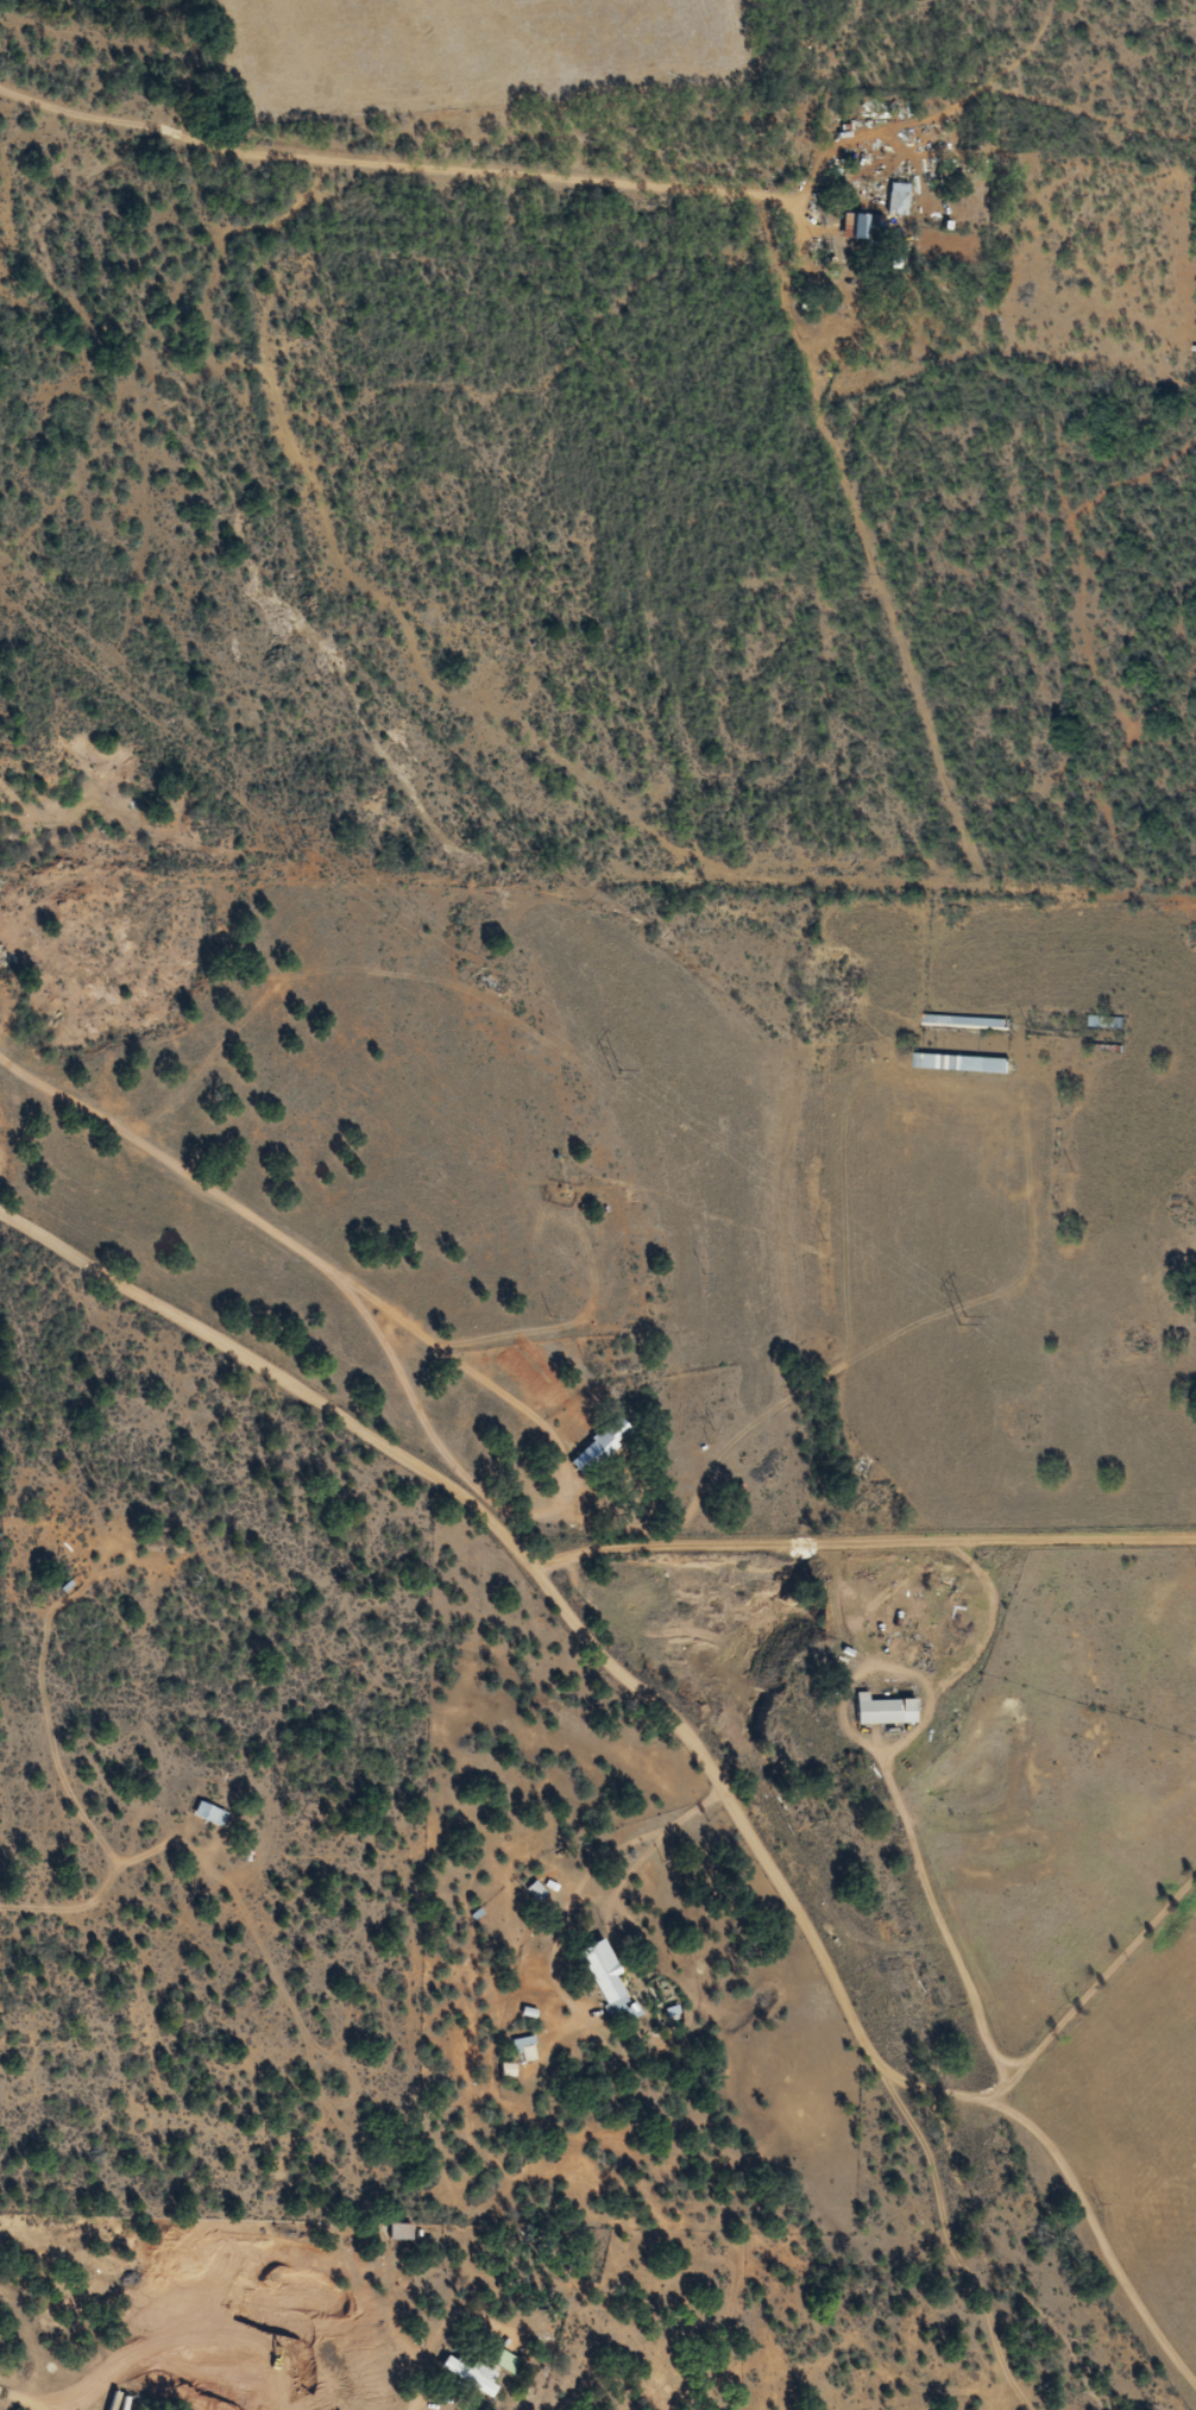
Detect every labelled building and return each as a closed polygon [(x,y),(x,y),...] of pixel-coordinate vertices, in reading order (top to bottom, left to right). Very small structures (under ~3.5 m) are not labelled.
[(908,185),(890,183),(886,214),(905,217),(908,185)] [(864,240),(864,215),(842,215),(842,240),(864,240)] [(1089,1028),(1124,1028),(1124,1017),(1089,1017),(1089,1028)] [(1008,1059),(915,1055),(914,1070),(1007,1073),(1008,1059)] [(583,1478),(629,1430),(614,1416),(568,1464),(583,1478)] [(915,1724),(915,1700),(867,1700),(867,1692),(855,1692),(855,1724),(915,1724)] [(220,1828),(227,1814),(197,1801),(191,1815),(220,1828)] [(618,1974),(601,1939),(576,1951),(609,2019),(630,2009),(613,1976),(618,1974)] [(519,2059),(532,2061),(535,2039),(522,2038),(519,2059)] [(411,2241),(411,2224),(388,2224),(388,2241),(411,2241)] [(522,2365),(499,2348),(490,2361),(514,2377),(522,2365)]
